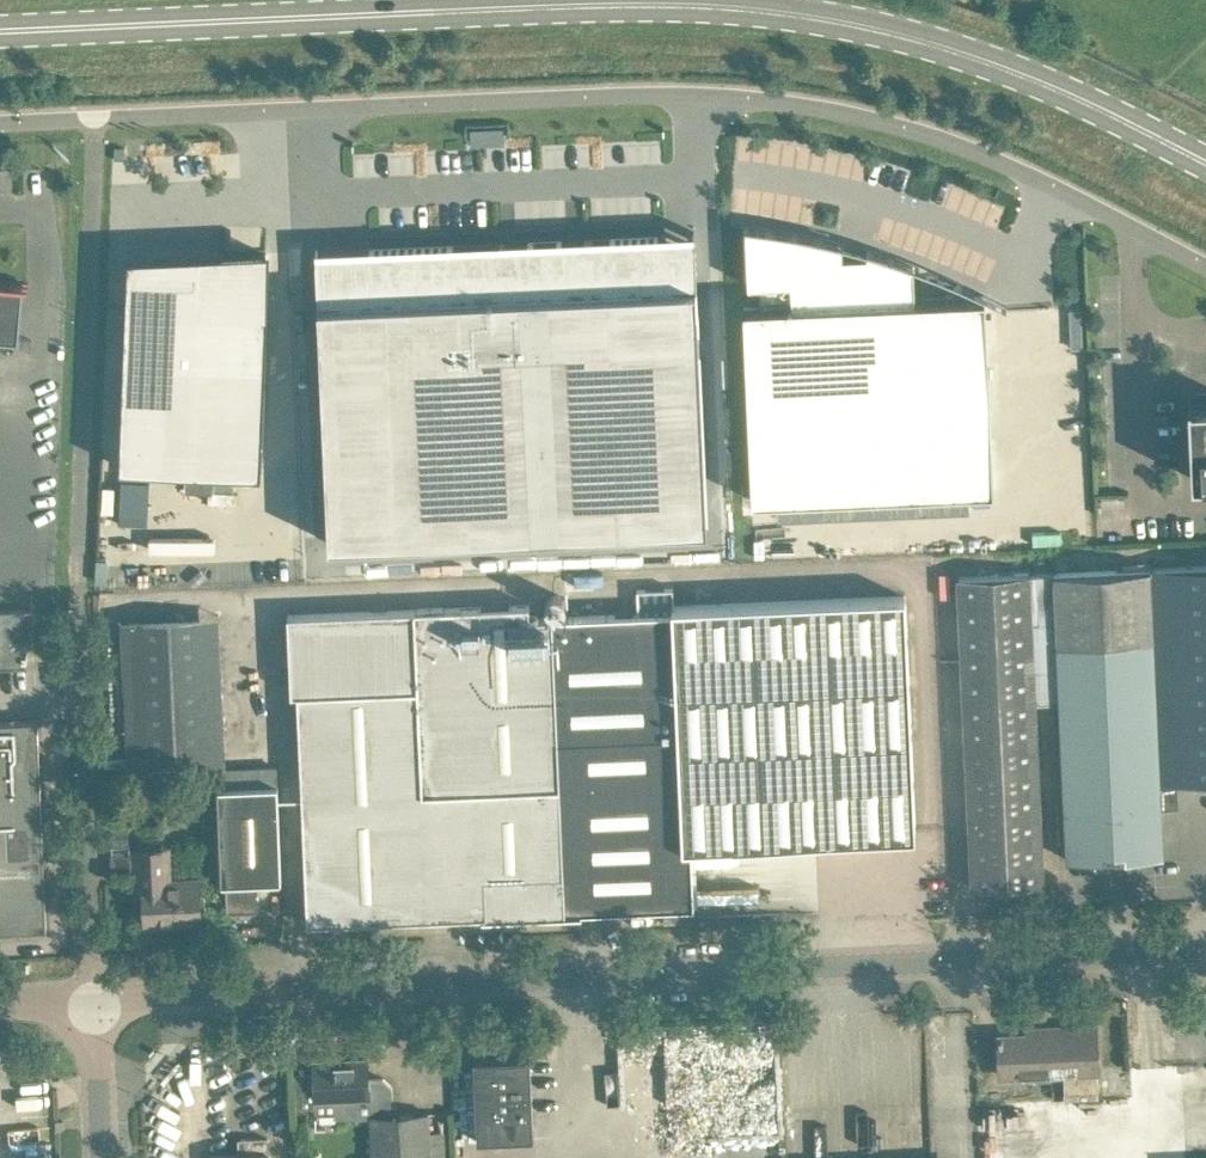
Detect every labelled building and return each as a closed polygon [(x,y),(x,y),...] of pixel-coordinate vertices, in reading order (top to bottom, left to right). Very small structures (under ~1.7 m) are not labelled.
[(475,137),(436,139),(438,169),(477,167),(475,137)] [(759,305),(744,306),(752,498),(994,489),(985,295),(915,298),(914,265),(905,262),(895,259),(886,256),(877,253),(867,250),(868,253),(843,254),(843,244),(824,238),(804,234),(785,230),(765,228),(746,226),(748,283),(758,282),(759,305)] [(318,250),(316,247),(329,541),(708,522),(695,230),(693,233),(695,284),(643,287),(641,238),(658,237),(658,235),(584,239),(585,245),(562,245),(562,240),(370,248),(372,299),(321,301),(318,250)] [(127,281),(120,466),(186,468),(186,486),(214,487),(215,470),(262,471),(269,309),(264,308),(266,252),(222,254),(223,262),(177,260),(177,256),(159,257),(160,282),(127,281)] [(20,337),(24,281),(0,279),(0,335),(20,337)] [(1191,400),(1191,398),(1188,398),(1188,407),(1192,477),(1205,476),(1205,399),(1191,400)] [(1150,566),(1160,782),(1205,780),(1205,563),(1150,566)] [(1053,570),(1059,699),(1066,858),(1106,856),(1105,852),(1124,851),(1124,855),(1163,853),(1161,803),(1160,782),(1150,566),(1053,570)] [(1035,700),(1059,699),(1053,570),(957,575),(972,886),(1044,883),(1035,700)] [(905,595),(673,605),(672,588),(637,589),(638,613),(551,617),(551,616),(529,617),(528,603),(288,613),(291,692),(298,692),(308,921),(482,914),(482,916),(582,912),(582,909),(694,904),(692,844),(915,834),(905,595)] [(34,608),(0,609),(0,667),(27,666),(26,640),(23,640),(22,629),(34,629),(34,608)] [(224,760),(218,613),(120,617),(125,764),(224,760)] [(47,928),(38,719),(0,721),(0,930),(47,928)] [(256,908),(255,880),(282,879),(278,783),(218,786),(222,881),(226,881),(227,911),(257,910),(257,908),(256,908)] [(129,826),(112,826),(113,845),(130,844),(129,826)] [(135,848),(137,891),(144,890),(145,923),(201,921),(199,876),(171,877),(170,846),(135,848)] [(1039,1033),(999,1035),(1001,1077),(1032,1076),(1032,1080),(1052,1079),(1052,1075),(1064,1075),(1065,1096),(1098,1095),(1095,1024),(1039,1026),(1039,1033)] [(477,1138),(534,1136),(531,1055),(508,1056),(508,1051),(496,1051),(496,1056),(474,1057),(477,1138)] [(334,1059),(313,1060),(313,1070),(315,1099),(345,1097),(345,1102),(339,1102),(335,1106),(336,1112),(336,1117),(349,1117),(349,1112),(360,1111),(361,1116),(371,1116),(371,1114),(374,1114),(385,1113),(385,1105),(393,1097),(393,1085),(384,1077),(370,1077),(369,1057),(366,1057),(366,1063),(334,1065),(334,1059)] [(371,1114),(371,1116),(373,1157),(447,1157),(446,1135),(430,1136),(429,1112),(385,1113),(374,1114),(371,1114)] [(239,1136),(240,1149),(267,1149),(267,1136),(239,1136)]
